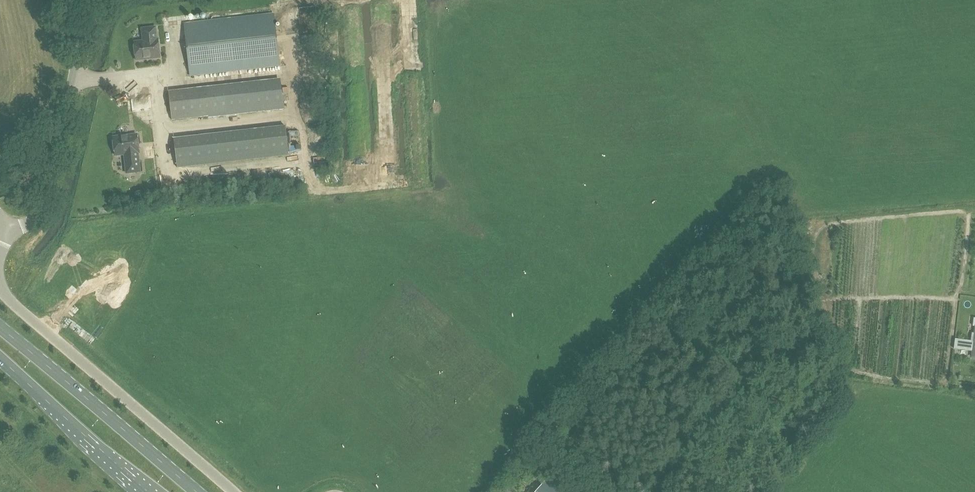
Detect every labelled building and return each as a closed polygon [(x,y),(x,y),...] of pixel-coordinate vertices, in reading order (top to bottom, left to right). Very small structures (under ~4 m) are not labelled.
[(273,14),(185,24),(191,76),(279,66),(273,14)] [(145,41),(134,42),(136,60),(160,58),(158,39),(157,39),(156,27),(142,29),(144,29),(145,41)] [(317,34),(301,35),(302,45),(318,43),(317,34)] [(281,80),(209,87),(169,92),(172,120),(284,107),(281,80)] [(287,128),(176,140),(179,169),(291,157),(287,128)] [(124,155),(127,173),(141,172),(138,153),(139,153),(137,134),(114,137),(116,156),(124,155)] [(535,491),(566,491),(548,477),(535,491)]
